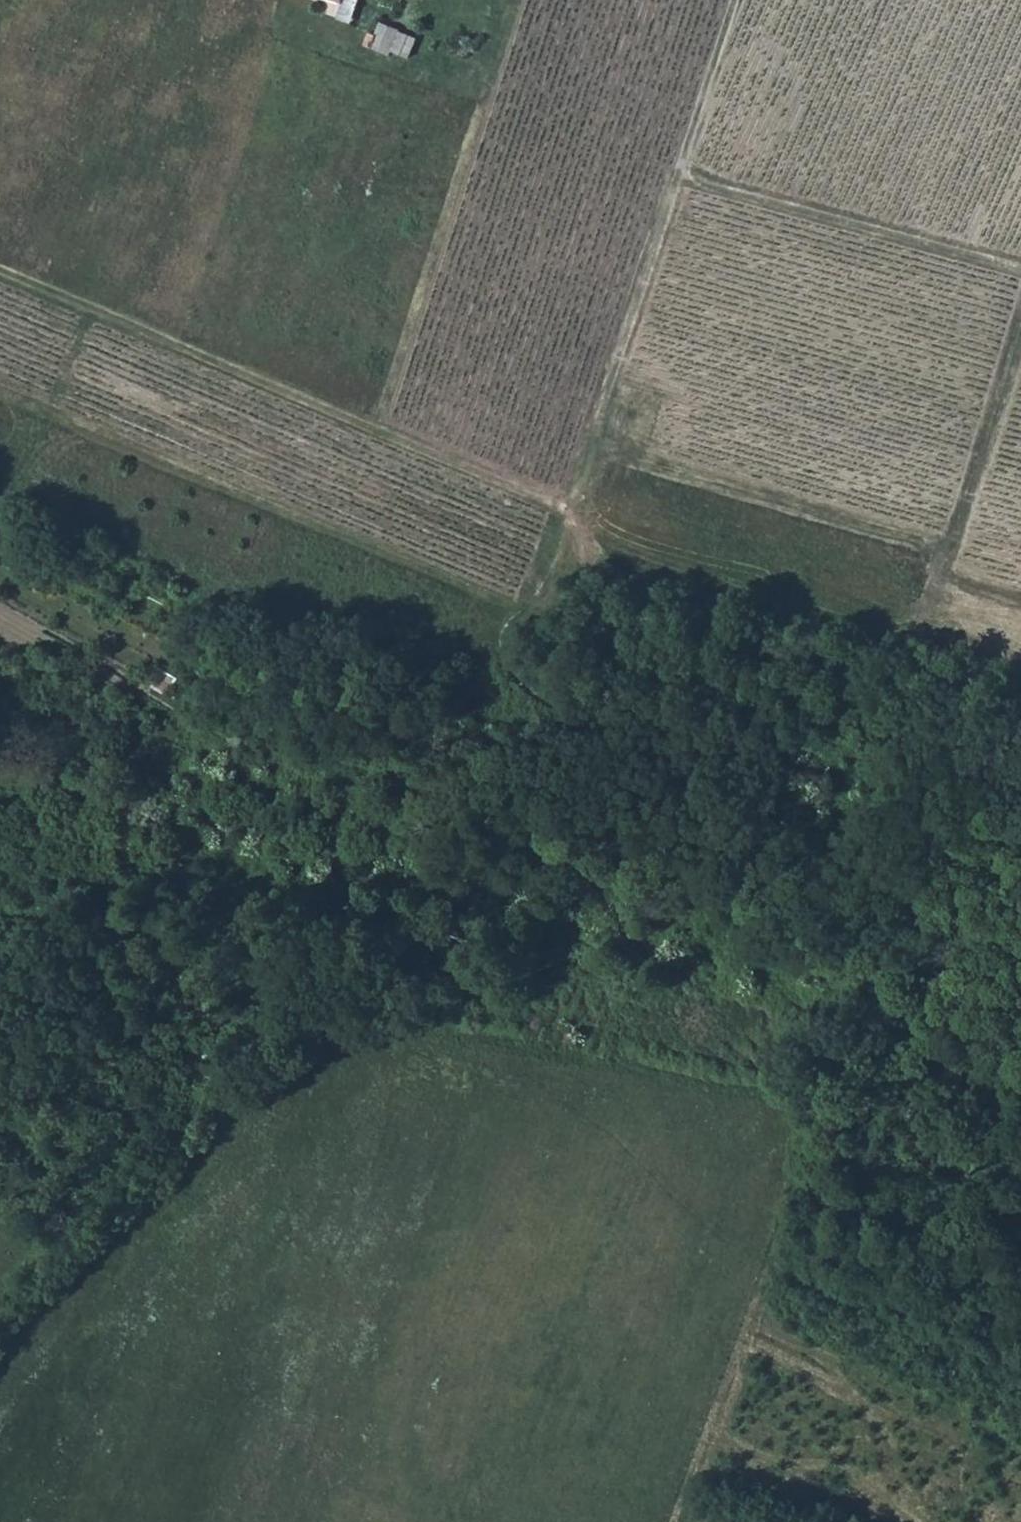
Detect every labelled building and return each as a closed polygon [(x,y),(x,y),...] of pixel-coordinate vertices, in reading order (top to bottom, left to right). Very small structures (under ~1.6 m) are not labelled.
[(375,52),(415,64),(423,38),(383,26),(375,52)] [(169,695),(177,681),(164,673),(155,686),(169,695)]
